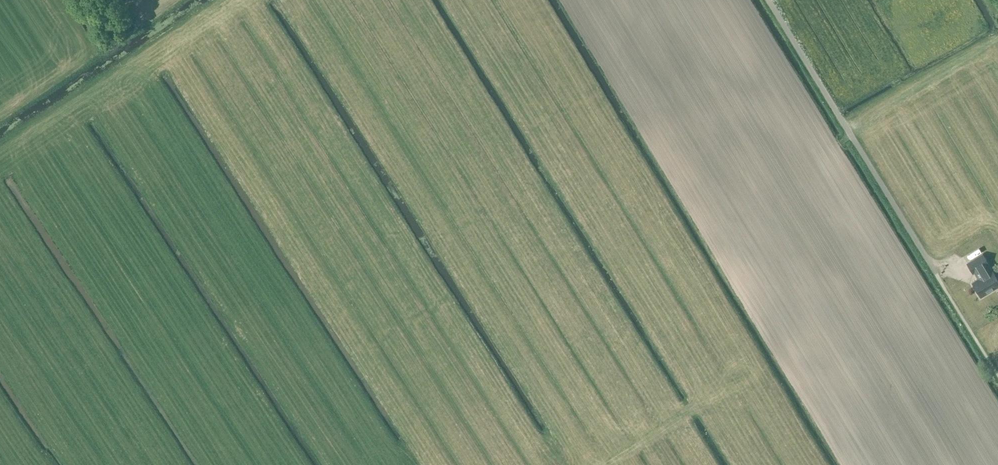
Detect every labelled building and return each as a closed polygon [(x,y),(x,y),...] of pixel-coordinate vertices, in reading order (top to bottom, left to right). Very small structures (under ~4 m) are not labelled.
[(990,271),(987,265),(988,265),(982,254),(967,263),(973,274),(975,273),(979,279),(972,283),(981,297),(997,287),(997,280),(992,271),(990,271)]
